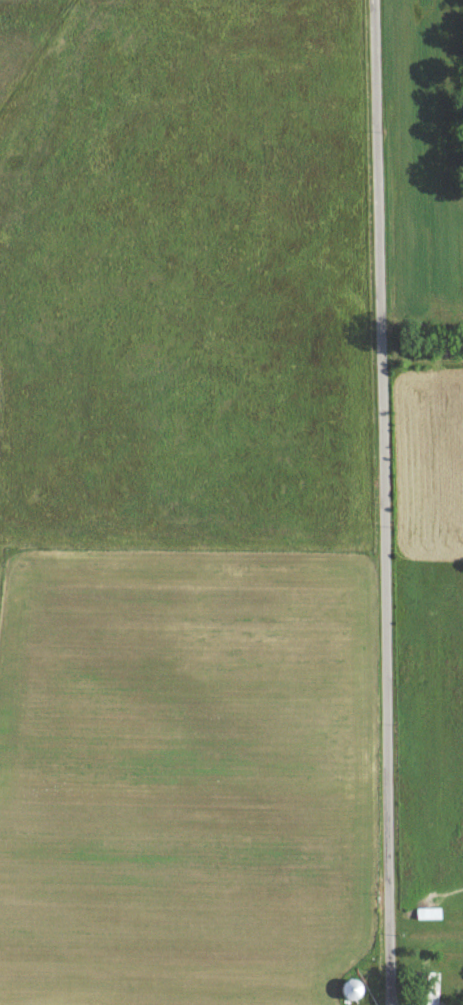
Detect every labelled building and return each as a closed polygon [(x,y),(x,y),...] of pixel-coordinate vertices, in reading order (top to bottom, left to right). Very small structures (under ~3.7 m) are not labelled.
[(350,984),(334,981),(331,999),(348,1002),(350,984)]
